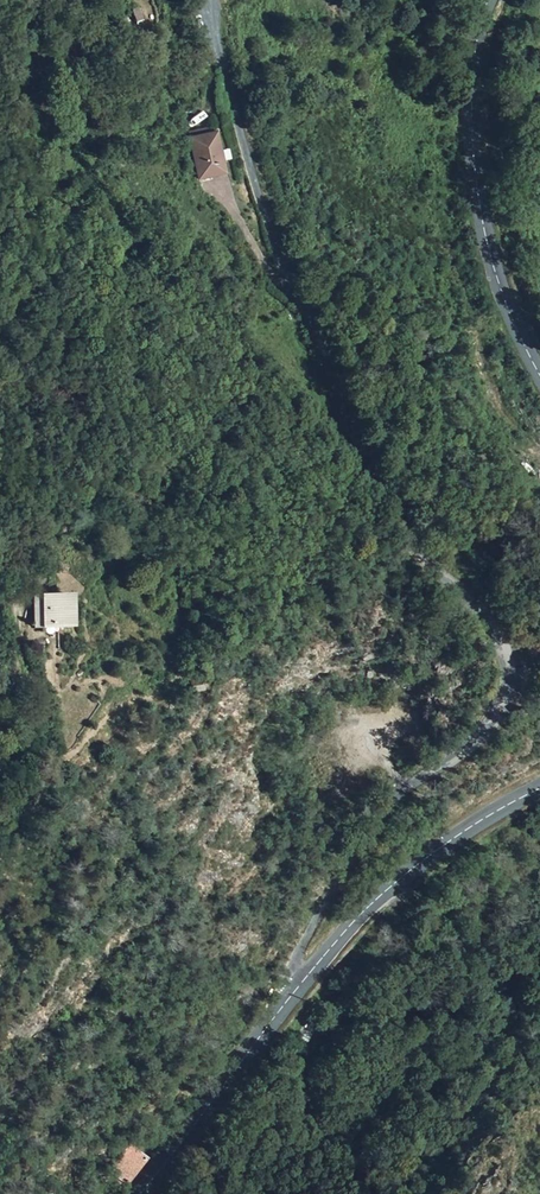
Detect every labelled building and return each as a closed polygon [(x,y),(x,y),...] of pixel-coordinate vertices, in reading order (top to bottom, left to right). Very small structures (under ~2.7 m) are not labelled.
[(223,172),(218,132),(192,136),(197,175),(223,172)] [(74,590),(36,592),(38,625),(73,624),(74,590)] [(201,693),(200,683),(191,683),(191,693),(201,693)] [(525,712),(519,709),(515,715),(521,719),(525,712)] [(124,1183),(147,1157),(128,1144),(107,1170),(124,1183)] [(108,1182),(105,1176),(98,1180),(100,1186),(108,1182)]
